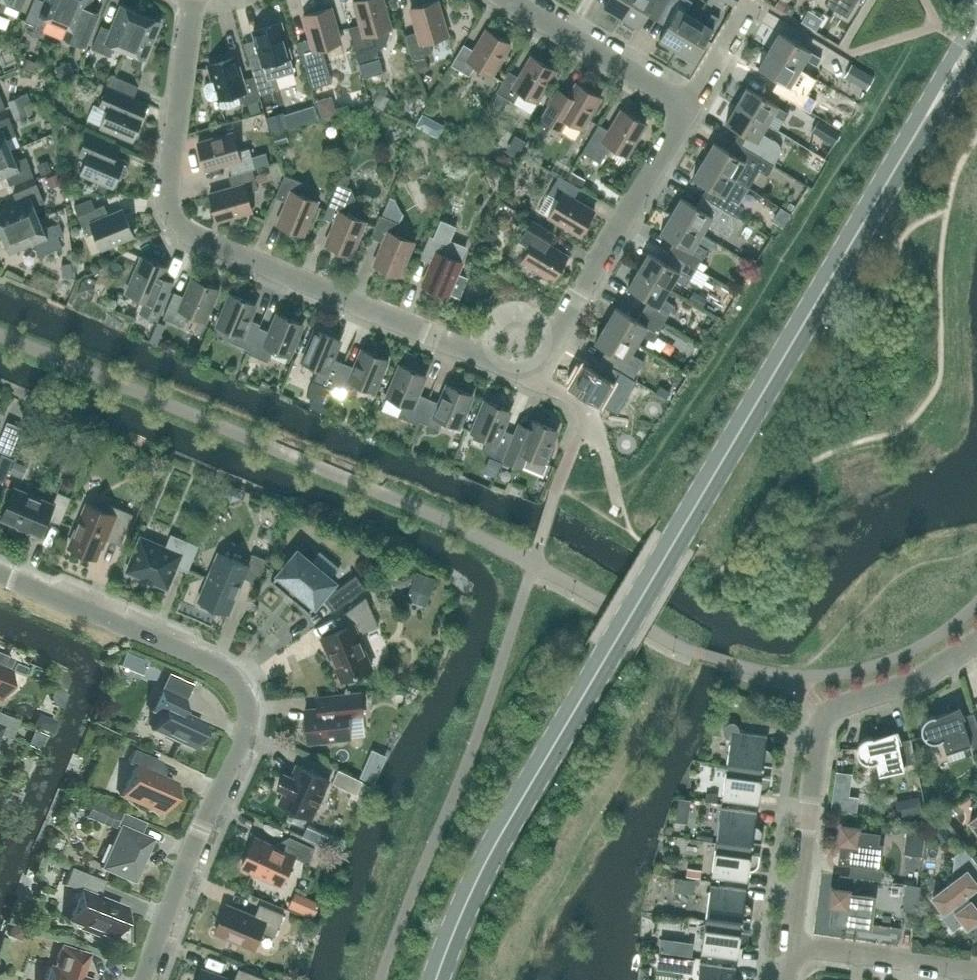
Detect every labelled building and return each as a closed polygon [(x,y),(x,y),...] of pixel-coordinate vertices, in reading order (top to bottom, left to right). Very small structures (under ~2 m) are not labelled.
[(3,0),(0,8),(0,10),(18,18),(25,0),(3,0)] [(46,2),(41,0),(34,0),(25,21),(44,29),(48,19),(59,23),(68,0),(47,0),(46,2)] [(90,0),(68,0),(59,23),(70,28),(66,38),(84,45),(94,22),(83,18),(90,0)] [(349,27),(359,64),(380,58),(377,49),(380,48),(383,46),(385,43),(387,39),(388,36),(388,32),(388,29),(391,28),(383,0),(357,0),(354,1),(361,24),(349,27)] [(604,6),(622,17),(632,0),(608,0),(604,6)] [(669,0),(632,0),(622,17),(624,18),(622,23),(634,30),(636,26),(639,27),(651,8),(661,14),(669,0)] [(692,1),(690,0),(669,0),(661,14),(671,19),(659,39),(677,50),(695,18),(686,12),(692,1)] [(773,5),(782,11),(789,0),(777,0),(773,5)] [(840,0),(828,0),(825,4),(834,9),(840,0)] [(429,41),(447,36),(437,1),(411,8),(417,31),(405,35),(412,58),(432,52),(429,41)] [(125,51),(141,13),(122,6),(112,30),(101,25),(91,49),(110,56),(114,46),(125,51)] [(322,48),(341,43),(330,8),(303,15),(310,38),(298,42),(312,88),(332,82),(322,48)] [(139,69),(159,21),(141,13),(125,51),(136,55),(132,65),(139,69)] [(694,60),(719,18),(712,13),(705,24),(695,18),(677,50),(694,60)] [(260,53),(248,57),(253,73),(254,76),(255,80),(259,94),(279,89),(276,77),(294,72),(289,57),(290,57),(280,22),(253,30),(260,53)] [(492,75),(510,44),(486,30),(474,50),(464,44),(451,65),(469,76),(475,65),(492,75)] [(821,58),(811,51),(779,32),(769,50),(800,69),(806,59),(817,65),(821,58)] [(800,69),(769,50),(758,68),(780,81),(774,90),(795,103),(811,75),(800,69)] [(537,102),(556,71),(531,56),(519,77),(509,71),(496,92),(514,102),(520,92),(537,102)] [(254,76),(242,80),(236,57),(209,64),(214,81),(207,83),(205,86),(205,90),(206,94),(208,98),(212,99),(218,98),(219,99),(237,94),(241,105),(261,99),(259,94),(255,80),(254,76)] [(866,89),(874,77),(852,64),(845,76),(866,89)] [(138,86),(114,76),(112,75),(107,87),(134,97),(138,86)] [(582,129),(601,97),(576,83),(564,104),(554,97),(541,118),(559,129),(565,119),(582,129)] [(129,109),(134,97),(107,87),(99,107),(107,110),(101,126),(133,139),(143,115),(129,109)] [(789,113),(778,106),(747,87),(736,105),(767,124),(773,114),(784,120),(789,113)] [(762,133),(767,124),(736,105),(726,123),(747,135),(741,145),(744,147),(762,158),(773,164),(779,153),(780,151),(780,148),(778,145),(777,143),(762,133)] [(627,155),(646,124),(622,110),(609,130),(599,124),(582,152),(600,163),(610,146),(627,155)] [(17,135),(9,116),(0,120),(0,155),(11,150),(7,139),(17,135)] [(841,128),(845,122),(836,117),(833,123),(841,128)] [(833,144),(841,133),(819,119),(812,131),(833,144)] [(109,156),(114,144),(88,133),(80,153),(88,157),(81,172),(114,186),(124,162),(109,156)] [(249,148),(238,151),(233,133),(198,143),(205,169),(228,163),(232,175),(252,169),(255,168),(251,155),(249,148)] [(714,142),(703,160),(727,174),(735,179),(749,187),(755,178),(759,170),(765,174),(767,175),(772,168),(773,167),(774,165),(773,164),(762,158),(744,147),(738,157),(714,142)] [(16,161),(11,150),(0,155),(0,176),(5,174),(10,185),(33,175),(26,157),(16,161)] [(265,151),(251,155),(255,168),(269,164),(265,151)] [(703,160),(693,178),(715,191),(710,201),(737,217),(743,208),(743,207),(743,206),(739,204),(740,202),(749,187),(735,179),(727,174),(703,160)] [(247,192),(258,189),(252,169),(232,175),(229,175),(232,187),(209,194),(217,221),(252,211),(247,192)] [(342,173),(323,217),(335,222),(326,244),(351,255),(365,222),(348,214),(355,197),(351,188),(346,186),(350,176),(348,175),(342,173)] [(299,194),(304,183),(284,175),(275,197),(287,202),(277,224),(303,235),(317,201),(299,194)] [(580,188),(566,180),(559,176),(548,194),(558,200),(549,216),(580,235),(594,211),(574,199),(580,188)] [(44,202),(37,184),(13,193),(18,204),(0,212),(0,230),(1,233),(39,217),(34,206),(44,202)] [(681,197),(671,215),(702,234),(708,224),(719,230),(726,235),(737,217),(710,201),(704,211),(681,197)] [(123,210),(109,216),(104,204),(78,215),(86,236),(95,232),(101,248),(133,234),(123,210)] [(396,234),(401,223),(381,215),(372,238),(383,242),(374,265),(400,275),(414,242),(396,234)] [(696,243),(702,234),(671,215),(660,233),(680,244),(674,254),(696,268),(707,250),(696,243)] [(53,224),(43,228),(39,217),(1,233),(9,251),(33,241),(39,256),(62,247),(53,224)] [(429,235),(420,258),(432,263),(422,285),(448,296),(462,262),(461,262),(467,246),(451,240),(456,226),(441,219),(433,237),(429,235)] [(547,244),(553,233),(532,221),(521,239),(532,245),(522,262),(553,280),(567,256),(547,244)] [(668,264),(662,261),(649,252),(638,270),(669,289),(675,279),(686,285),(696,268),(674,254),(668,264)] [(162,278),(167,267),(143,257),(128,293),(141,298),(136,310),(158,320),(174,283),(162,278)] [(706,261),(696,278),(713,289),(724,272),(706,261)] [(664,298),(669,289),(638,270),(628,288),(649,300),(643,310),(664,322),(670,313),(674,305),(664,298)] [(204,321),(218,288),(193,278),(185,297),(174,292),(163,318),(183,326),(189,314),(204,321)] [(249,319),(255,304),(231,294),(218,326),(233,333),(230,341),(250,350),(259,327),(261,324),(249,319)] [(616,307),(605,325),(637,344),(642,335),(644,336),(649,338),(653,341),(661,328),(664,322),(643,310),(637,320),(616,307)] [(289,356),(302,323),(278,313),(270,332),(259,327),(250,350),(248,353),(268,362),(273,349),(289,356)] [(631,353),(637,344),(605,325),(595,343),(614,354),(608,364),(633,379),(643,361),(631,353)] [(333,358),(340,339),(316,329),(302,362),(318,368),(313,380),(333,389),(335,385),(344,362),(333,358)] [(374,391),(387,359),(363,349),(355,367),(344,362),(335,385),(354,394),(358,385),(374,391)] [(602,374),(594,370),(583,363),(581,365),(578,363),(574,364),(567,376),(568,380),(572,382),(570,385),(573,387),(572,388),(576,390),(577,389),(601,403),(609,390),(622,397),(633,379),(608,364),(602,374)] [(401,365),(387,397),(403,403),(398,416),(418,424),(419,421),(429,398),(417,393),(425,375),(401,365)] [(440,403),(429,398),(419,421),(439,429),(443,420),(458,427),(472,394),(448,384),(440,403)] [(664,397),(668,390),(658,384),(654,391),(664,397)] [(320,385),(316,396),(327,401),(332,389),(320,385)] [(502,429),(510,410),(486,400),(472,432),(488,439),(482,451),(503,460),(514,433),(502,429)] [(646,422),(641,419),(639,418),(634,427),(640,431),(646,422)] [(550,445),(557,430),(532,419),(525,438),(514,433),(503,460),(523,468),(528,456),(548,464),(555,447),(550,445)] [(13,459),(1,454),(0,457),(0,484),(3,485),(13,459)] [(58,492),(53,504),(15,488),(2,518),(41,535),(48,518),(60,523),(71,497),(58,492)] [(111,504),(107,512),(87,503),(69,546),(97,558),(105,538),(120,544),(133,514),(111,504)] [(188,571),(198,546),(171,534),(165,548),(141,537),(127,571),(141,577),(142,578),(142,577),(154,582),(153,582),(154,583),(154,582),(167,587),(176,566),(188,571)] [(332,584),(335,581),(298,551),(273,580),(272,579),(271,580),(288,595),(290,592),(295,596),(293,599),(310,613),(311,612),(310,611),(322,597),(325,600),(333,611),(365,587),(356,575),(337,589),(332,584)] [(253,554),(248,565),(218,552),(198,600),(202,602),(200,605),(210,610),(212,606),(229,613),(244,577),(257,583),(266,559),(253,554)] [(358,635),(378,627),(366,597),(343,614),(348,626),(321,638),(329,657),(332,656),(342,680),(372,667),(358,635)] [(12,658),(0,653),(0,690),(8,671),(6,670),(12,658)] [(177,710),(182,699),(160,689),(150,710),(159,714),(152,729),(190,747),(202,722),(177,710)] [(308,741),(350,737),(348,715),(363,713),(361,691),(316,696),(318,709),(305,710),(305,718),(303,720),(304,731),(307,734),(308,741)] [(921,727),(921,731),(923,735),(926,738),(929,741),(934,741),(938,741),(942,739),(943,743),(946,751),(946,752),(971,743),(970,741),(976,738),(976,722),(974,712),(961,716),(958,707),(957,707),(959,713),(952,715),(950,712),(935,717),(936,715),(932,715),(928,717),(925,719),(922,723),(921,727)] [(15,720),(0,713),(0,734),(8,737),(15,720)] [(735,723),(733,722),(730,722),(728,722),(726,724),(725,725),(724,727),(723,729),(723,731),(724,734),(725,736),(726,737),(728,738),(730,739),(727,765),(762,770),(762,764),(772,766),(772,764),(773,757),(773,754),(772,753),(771,751),(770,750),(769,748),(767,748),(766,747),(767,735),(740,732),(740,729),(739,727),(738,725),(737,724),(735,723)] [(910,739),(898,741),(896,731),(895,731),(896,737),(889,739),(888,735),(872,738),(873,737),(868,736),(863,738),(860,741),(857,745),(857,750),(858,755),(860,758),(862,760),(866,762),(869,763),(873,762),(876,761),(879,773),(879,774),(904,768),(903,765),(915,762),(915,763),(916,763),(911,737),(910,738),(910,739)] [(154,773),(159,761),(132,749),(127,763),(133,765),(120,795),(160,812),(174,782),(154,773)] [(324,792),(329,780),(297,765),(291,776),(284,773),(277,788),(285,791),(279,803),(312,818),(317,806),(318,807),(325,792),(324,792)] [(761,775),(762,770),(727,765),(722,799),(758,804),(759,792),(761,792),(763,792),(765,791),(766,790),(767,789),(768,787),(769,785),(770,778),(770,776),(761,775)] [(353,792),(359,779),(339,769),(333,782),(353,792)] [(682,815),(691,805),(685,800),(676,809),(682,815)] [(755,824),(757,812),(721,807),(716,842),(751,847),(752,841),(761,843),(762,841),(761,841),(762,834),(762,831),(762,830),(761,828),(760,827),(758,826),(757,825),(755,824)] [(118,828),(101,867),(131,880),(139,862),(140,861),(139,861),(142,855),(143,855),(143,854),(143,853),(149,839),(138,834),(144,821),(121,812),(120,813),(114,827),(118,828)] [(878,832),(858,830),(844,828),(839,860),(851,861),(849,876),(881,880),(883,865),(878,864),(881,844),(877,843),(878,832)] [(308,863),(315,848),(290,836),(283,850),(255,837),(241,867),(281,886),(295,856),(308,863)] [(750,852),(751,847),(716,842),(712,877),(747,881),(749,869),(751,869),(752,869),(754,868),(756,867),(757,866),(758,865),(759,862),(759,855),(760,855),(760,853),(750,852)] [(932,896),(944,911),(940,914),(953,931),(964,922),(967,925),(968,926),(976,919),(976,908),(966,894),(976,885),(976,883),(972,877),(976,873),(976,863),(969,853),(963,853),(963,858),(955,858),(954,880),(932,896)] [(98,892),(103,880),(69,867),(62,884),(78,890),(67,920),(80,925),(79,927),(96,934),(97,932),(110,937),(122,906),(102,898),(101,900),(93,897),(95,891),(98,892)] [(854,893),(856,877),(840,875),(838,891),(835,890),(831,921),(870,926),(874,896),(854,893)] [(693,893),(695,881),(675,878),(673,890),(693,893)] [(916,912),(920,886),(906,884),(903,910),(916,912)] [(745,902),(747,890),(711,885),(706,919),(741,924),(742,919),(751,920),(751,919),(752,911),(752,909),(752,907),(751,905),(750,904),(748,903),(747,902),(745,902)] [(275,935),(284,914),(260,904),(255,916),(226,904),(215,932),(254,949),(262,930),(275,935)] [(740,929),(741,924),(706,919),(701,954),(737,959),(739,947),(741,947),(742,946),(744,946),(745,945),(747,943),(748,942),(748,939),(749,932),(750,932),(750,931),(740,929)] [(687,955),(689,944),(678,942),(676,954),(687,955)] [(65,947),(60,945),(53,967),(48,966),(43,979),(91,979),(79,976),(86,954),(65,947)] [(687,967),(688,958),(676,956),(675,966),(687,967)] [(736,967),(700,962),(698,979),(738,979),(736,979),(734,979),(736,967)] [(202,969),(198,979),(232,979),(202,969)] [(269,979),(239,969),(234,979),(269,979)]
